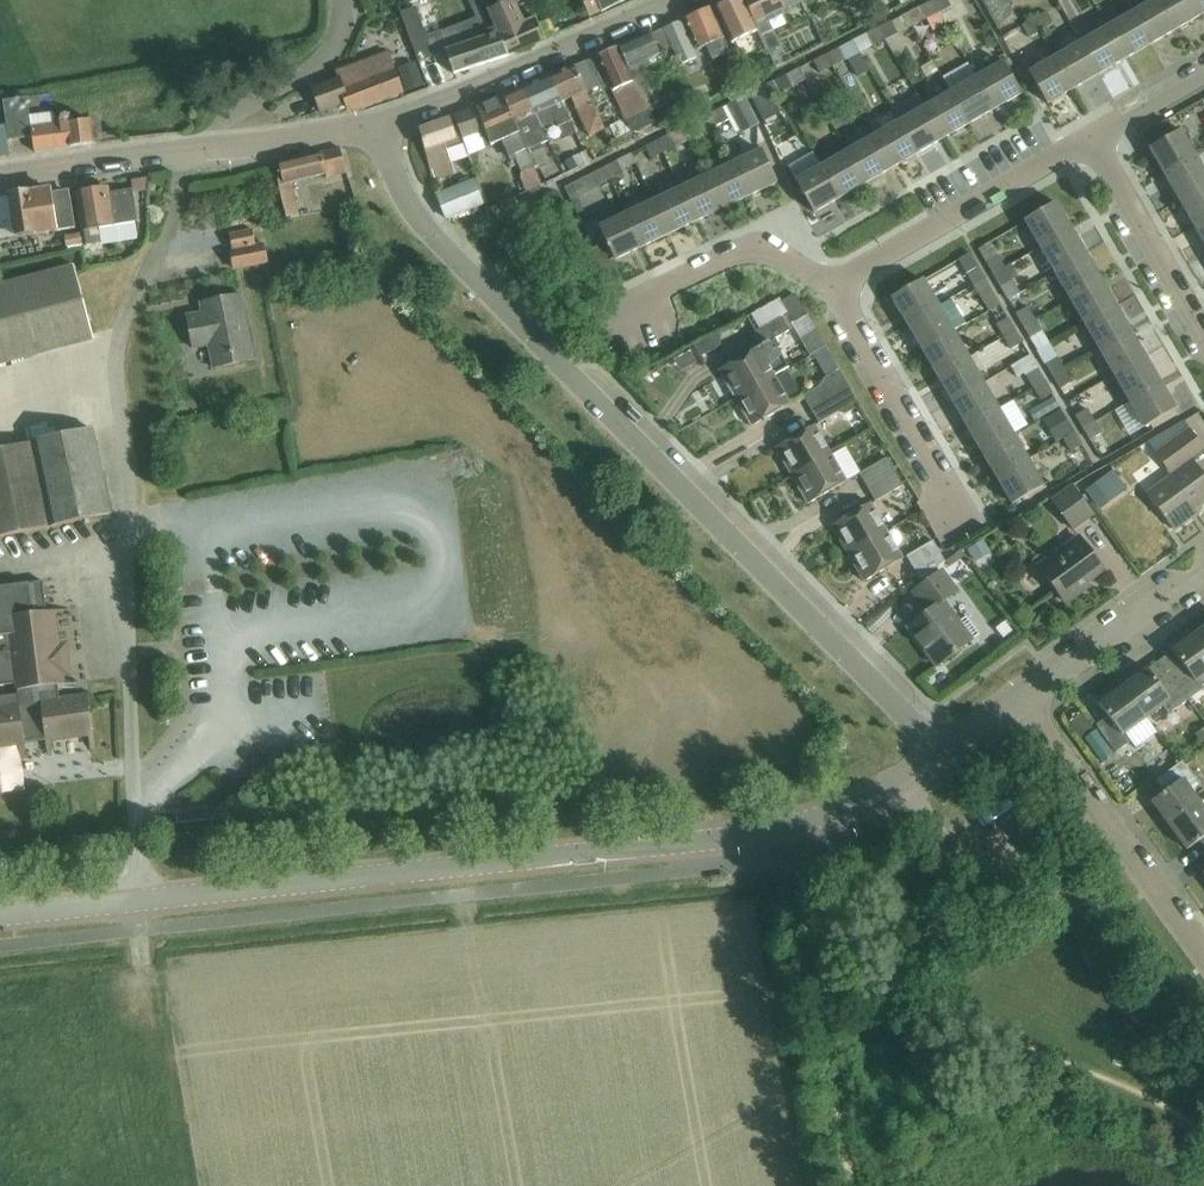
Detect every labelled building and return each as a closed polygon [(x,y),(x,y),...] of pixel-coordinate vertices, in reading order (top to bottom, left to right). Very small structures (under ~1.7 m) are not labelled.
[(482,0),(468,0),(482,33),(484,37),(464,44),(458,26),(440,32),(447,50),(446,50),(447,52),(454,74),(485,64),(508,56),(486,6),(485,6),(482,0)] [(519,0),(482,0),(485,6),(486,6),(508,56),(508,57),(544,41),(533,16),(522,20),(515,2),(519,1),(519,0)] [(588,17),(601,10),(602,12),(625,1),(625,0),(580,0),(588,17)] [(715,8),(732,44),(758,31),(743,0),(733,0),(715,8)] [(758,31),(768,51),(768,53),(780,48),(766,18),(783,10),(802,1),(801,0),(743,0),(758,31)] [(938,13),(951,6),(947,0),(935,0),(932,1),(938,13)] [(1132,13),(1150,45),(1176,30),(1158,0),(1155,0),(1132,13)] [(1176,30),(1201,15),(1192,0),(1158,0),(1176,30)] [(1201,15),(1203,14),(1203,0),(1192,0),(1201,15)] [(925,20),(938,13),(932,1),(919,8),(925,20)] [(447,50),(440,32),(429,4),(399,15),(425,83),(441,77),(433,56),(447,52),(446,50),(447,50)] [(710,8),(684,20),(698,50),(706,46),(713,60),(730,52),(711,10),(710,8)] [(1047,12),(1035,20),(1041,31),(1054,23),(1047,12)] [(1132,13),(1106,28),(1125,60),(1150,45),(1132,13)] [(1029,38),(1041,31),(1035,20),(1022,27),(1029,38)] [(680,21),(664,28),(674,51),(680,65),(696,58),(680,21)] [(879,29),(885,40),(897,34),(891,22),(879,29)] [(674,51),(664,28),(619,47),(649,113),(662,107),(649,79),(668,71),(661,56),(674,51)] [(1106,28),(1081,43),(1099,74),(1125,60),(1106,28)] [(885,40),(879,29),(866,35),(872,46),(885,40)] [(1081,43),(1055,58),(1073,89),(1099,74),(1081,43)] [(619,47),(595,58),(611,93),(612,93),(625,121),(630,119),(636,132),(654,124),(649,113),(619,47)] [(827,55),(833,67),(845,60),(839,48),(827,55)] [(312,89),(321,113),(347,103),(349,110),(360,106),(361,109),(403,93),(388,53),(346,68),(348,75),(312,89)] [(833,67),(827,55),(815,61),(821,73),(833,67)] [(1073,89),(1055,58),(1029,73),(1047,104),(1073,89)] [(585,62),(574,66),(587,92),(598,87),(585,62)] [(920,68),(926,79),(938,72),(932,62),(920,68)] [(1002,63),(976,78),(995,110),(1021,95),(1002,63)] [(574,66),(550,76),(560,99),(569,95),(581,122),(583,121),(586,126),(584,127),(587,134),(602,127),(586,93),(587,92),(574,66)] [(773,82),(779,94),(791,88),(785,75),(773,82)] [(550,76),(523,87),(533,111),(532,111),(540,128),(556,122),(558,127),(559,126),(563,138),(576,133),(560,99),(550,76)] [(976,78),(950,93),(969,125),(995,110),(976,78)] [(760,88),(749,94),(756,107),(767,101),(766,101),(779,94),(773,82),(760,88)] [(523,87),(502,96),(513,120),(512,120),(525,148),(545,139),(532,111),(533,111),(523,87)] [(950,93),(925,107),(944,139),(969,125),(950,93)] [(892,109),(899,122),(918,154),(944,139),(925,107),(917,94),(892,109)] [(502,96),(476,107),(493,144),(501,141),(510,162),(515,159),(521,172),(534,167),(525,148),(512,120),(513,120),(502,96)] [(744,98),(728,107),(742,134),(759,125),(744,98)] [(31,100),(6,103),(12,141),(34,138),(33,131),(35,131),(31,100)] [(476,107),(454,116),(462,139),(467,155),(475,152),(493,144),(476,107)] [(711,114),(717,126),(729,119),(724,108),(711,114)] [(717,126),(711,114),(698,121),(704,132),(717,126)] [(35,131),(33,131),(34,138),(36,152),(94,144),(91,122),(72,125),(71,120),(69,117),(64,116),(61,118),(59,123),(60,127),(35,131)] [(462,139),(454,116),(420,130),(434,180),(454,174),(445,145),(462,139)] [(899,122),(874,137),(892,169),(918,154),(899,122)] [(0,127),(0,158),(11,156),(11,155),(5,126),(0,127)] [(1149,150),(1164,176),(1196,158),(1181,131),(1149,150)] [(658,141),(664,153),(676,147),(671,135),(658,141)] [(874,137),(848,152),(867,183),(892,169),(874,137)] [(651,159),(664,153),(658,141),(645,147),(651,159)] [(571,152),(576,166),(598,159),(594,145),(571,152)] [(279,190),(286,219),(299,216),(291,184),(325,175),(326,179),(346,174),(340,149),(276,164),(277,167),(276,167),(279,190)] [(761,150),(734,163),(750,196),(777,183),(761,150)] [(848,152),(823,166),(841,198),(867,183),(848,152)] [(812,153),(789,167),(797,181),(815,213),(841,198),(823,166),(821,167),(820,166),(812,153)] [(1179,202),(1203,187),(1203,172),(1196,158),(1164,176),(1179,202)] [(605,168),(611,180),(623,174),(617,162),(605,168)] [(734,163),(707,176),(723,209),(750,196),(734,163)] [(611,180),(605,168),(593,175),(599,186),(611,180)] [(707,176),(681,189),(696,222),(723,209),(707,176)] [(449,191),(437,194),(436,195),(445,219),(481,205),(472,182),(449,191)] [(1194,227),(1203,221),(1203,187),(1179,202),(1194,227)] [(106,189),(78,193),(86,245),(101,243),(99,229),(112,227),(135,223),(138,223),(133,191),(107,194),(106,189)] [(681,189),(654,202),(670,235),(696,222),(681,189)] [(75,229),(69,195),(51,198),(49,191),(9,197),(15,238),(75,229)] [(654,202),(627,214),(643,247),(670,235),(654,202)] [(1024,222),(1040,248),(1071,229),(1056,203),(1024,222)] [(643,247),(627,214),(600,227),(616,260),(643,247)] [(1203,245),(1203,221),(1194,227),(1203,245)] [(1040,248),(1054,273),(1086,255),(1071,229),(1040,248)] [(256,247),(252,230),(230,235),(233,251),(234,251),(234,253),(230,254),(233,269),(266,263),(263,245),(256,247)] [(1054,273),(1069,299),(1101,281),(1086,255),(1054,273)] [(993,275),(1004,269),(997,256),(986,263),(993,275)] [(92,335),(74,267),(0,287),(0,360),(92,335)] [(974,286),(985,280),(978,268),(966,274),(974,286)] [(1004,269),(993,275),(1000,287),(1011,281),(1004,269)] [(1122,301),(1137,295),(1127,271),(1113,277),(1122,301)] [(891,299),(907,325),(938,307),(923,280),(891,299)] [(985,280),(974,286),(981,299),(992,292),(985,280)] [(1069,299),(1084,325),(1116,306),(1101,281),(1069,299)] [(200,304),(202,314),(187,317),(193,350),(209,346),(213,369),(254,361),(241,295),(200,304)] [(907,325),(922,351),(953,332),(968,323),(953,298),(938,307),(907,325)] [(1084,325),(1099,350),(1130,332),(1116,306),(1084,325)] [(1023,326),(1034,320),(1027,307),(1016,314),(1023,326)] [(755,333),(762,346),(763,347),(769,343),(789,331),(781,317),(755,333)] [(996,325),(1003,337),(1014,331),(1007,319),(996,325)] [(1034,320),(1023,326),(1030,338),(1041,332),(1034,320)] [(1014,331),(1003,337),(1011,350),(1022,343),(1014,331)] [(922,351),(937,376),(968,358),(953,332),(922,351)] [(1099,350),(1114,376),(1145,357),(1130,332),(1099,350)] [(719,371),(735,399),(774,377),(789,368),(778,350),(774,352),(769,343),(763,347),(762,346),(719,371)] [(1114,376),(1129,401),(1160,383),(1145,357),(1114,376)] [(937,376),(952,402),(983,383),(968,358),(937,376)] [(1053,377),(1064,371),(1057,358),(1045,365),(1053,377)] [(803,396),(811,411),(850,388),(839,370),(824,379),(822,386),(803,396)] [(1026,376),(1033,388),(1044,382),(1037,370),(1026,376)] [(1064,371),(1053,377),(1060,389),(1071,383),(1064,371)] [(774,377),(735,399),(751,427),(790,405),(774,377)] [(1044,382),(1033,388),(1040,401),(1051,394),(1044,382)] [(952,402),(966,427),(998,409),(983,383),(952,402)] [(1160,383),(1129,401),(1144,428),(1175,409),(1160,383)] [(850,388),(811,411),(819,424),(838,413),(845,415),(860,406),(850,388)] [(1008,403),(1021,429),(1033,423),(1019,397),(1008,403)] [(1120,408),(1106,415),(1113,428),(1127,421),(1120,408)] [(966,427),(981,453),(1013,434),(998,409),(966,427)] [(1075,416),(1082,428),(1094,422),(1087,410),(1075,416)] [(1060,411),(1043,421),(1055,443),(1063,439),(1072,433),(1060,411)] [(1101,434),(1094,422),(1082,428),(1090,441),(1101,434)] [(775,449),(792,477),(830,454),(814,426),(775,449)] [(1172,477),(1147,495),(1172,530),(1189,517),(1187,513),(1203,500),(1203,476),(1194,462),(1203,455),(1203,449),(1190,429),(1155,455),(1172,477)] [(93,430),(0,449),(0,537),(110,515),(93,430)] [(1081,445),(1074,432),(1063,439),(1070,452),(1081,445)] [(981,453),(996,479),(1028,460),(1013,434),(981,453)] [(830,454),(792,477),(808,505),(846,483),(830,454)] [(859,474),(867,488),(895,472),(887,458),(859,474)] [(1028,460),(996,479),(1012,505),(1043,486),(1028,460)] [(1119,466),(1091,488),(1106,507),(1133,484),(1119,466)] [(895,472),(867,488),(875,502),(903,486),(895,472)] [(1052,501),(1073,530),(1092,516),(1071,487),(1052,501)] [(832,526),(848,554),(886,532),(870,504),(832,526)] [(886,532),(848,554),(864,582),(902,560),(886,532)] [(1102,570),(1080,540),(1040,569),(1064,602),(1089,584),(1087,581),(1102,570)] [(906,557),(920,581),(945,563),(933,542),(906,557)] [(945,563),(949,568),(963,557),(959,552),(945,563)] [(958,623),(943,602),(957,592),(941,571),(913,592),(928,612),(908,627),(937,667),(971,641),(971,640),(979,635),(966,617),(958,623)] [(47,612),(43,582),(0,588),(0,747),(18,744),(20,760),(26,759),(24,740),(45,737),(47,756),(52,756),(50,740),(88,735),(90,751),(95,750),(88,696),(60,700),(58,686),(62,685),(61,675),(68,674),(65,647),(57,648),(53,615),(70,613),(69,609),(47,612)] [(1168,673),(1188,700),(1203,688),(1203,678),(1203,677),(1203,676),(1203,645),(1196,634),(1172,652),(1181,664),(1168,673)] [(1147,670),(1123,687),(1146,718),(1162,706),(1168,715),(1188,700),(1168,673),(1156,682),(1147,670)] [(1146,718),(1123,687),(1099,705),(1108,717),(1095,726),(1115,753),(1135,738),(1129,730),(1146,718)] [(1151,803),(1169,827),(1201,803),(1189,787),(1197,781),(1183,762),(1155,782),(1164,794),(1151,803)] [(1169,827),(1187,851),(1199,841),(1203,848),(1203,801),(1201,803),(1169,827)]
